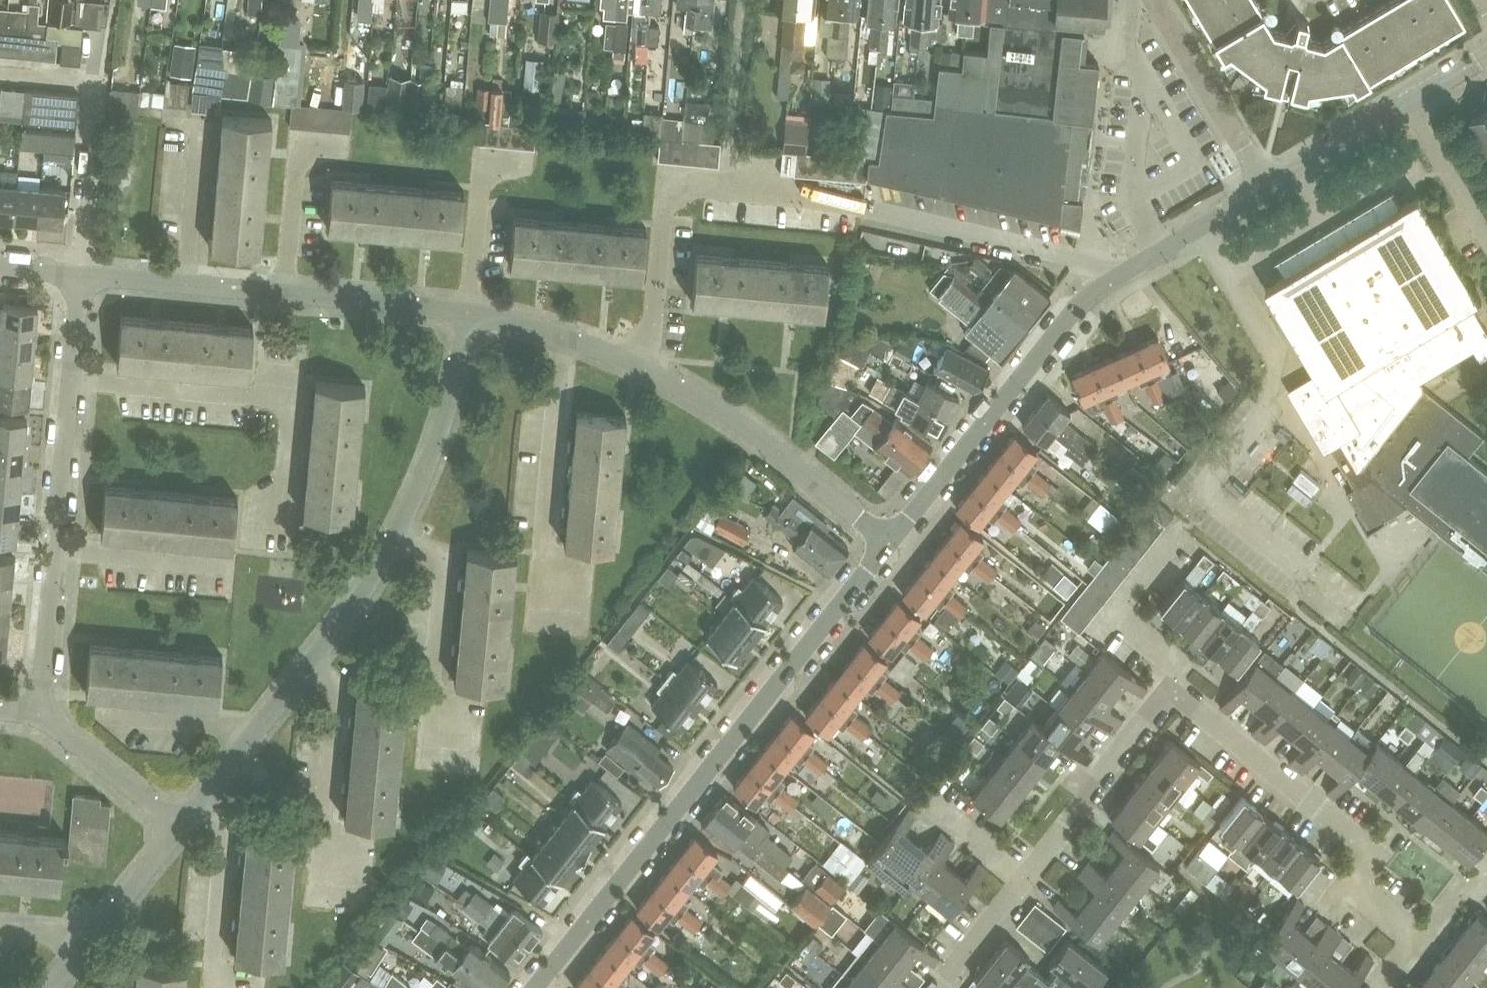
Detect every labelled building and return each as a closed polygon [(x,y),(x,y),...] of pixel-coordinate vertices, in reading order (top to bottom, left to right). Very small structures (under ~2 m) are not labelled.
[(27,22),(26,35),(30,36),(44,37),(47,37),(48,24),(38,23),(40,3),(38,3),(38,0),(29,0),(28,3),(28,10),(27,22)] [(71,23),(74,0),(52,0),(49,21),(71,23)] [(89,27),(100,28),(104,2),(92,1),(90,0),(87,27),(89,27)] [(262,0),(248,0),(247,13),(261,14),(262,0)] [(359,17),(372,18),(372,10),(373,0),(360,0),(359,17)] [(372,10),(384,11),(385,0),(373,0),(372,10)] [(488,21),(498,22),(500,0),(491,0),(488,21)] [(498,22),(507,23),(509,0),(500,0),(498,22)] [(617,0),(601,0),(600,6),(604,6),(603,17),(615,18),(617,0)] [(615,18),(626,19),(627,11),(633,12),(634,0),(617,0),(615,18)] [(651,0),(642,0),(640,12),(650,13),(651,0)] [(650,13),(659,14),(661,0),(651,0),(650,13)] [(685,26),(693,27),(695,0),(687,0),(685,26)] [(693,27),(711,29),(714,0),(695,0),(693,27)] [(777,12),(786,13),(778,97),(787,97),(791,50),(792,50),(797,0),(779,0),(777,12)] [(792,50),(802,51),(805,15),(814,16),(816,0),(797,0),(792,50)] [(829,33),(827,55),(836,56),(842,0),(824,0),(823,13),(830,13),(829,33)] [(836,56),(847,57),(851,15),(858,16),(860,0),(842,0),(836,56)] [(866,21),(873,21),(870,47),(878,48),(883,0),(868,0),(866,21)] [(878,48),(877,64),(885,65),(888,22),(896,23),(898,0),(883,0),(878,48)] [(919,45),(923,0),(905,0),(903,20),(913,21),(910,47),(919,48),(919,45)] [(919,45),(919,48),(918,57),(927,58),(928,48),(926,48),(927,45),(930,23),(938,23),(940,0),(923,0),(919,45)] [(965,35),(968,0),(950,0),(948,15),(958,16),(957,34),(965,35)] [(1008,0),(968,0),(965,35),(973,36),(974,18),(985,19),(984,23),(990,23),(1006,25),(1008,0)] [(1006,25),(1055,28),(1055,21),(1102,25),(1105,0),(1008,0),(1006,25)] [(1206,28),(1223,56),(1229,52),(1264,78),(1262,85),(1306,96),(1308,89),(1351,83),(1355,89),(1383,72),(1381,68),(1400,57),(1402,60),(1403,60),(1431,43),(1428,39),(1447,28),(1449,32),(1464,23),(1450,0),(1394,0),(1323,42),(1306,38),(1303,35),(1307,21),(1297,18),(1294,32),(1290,34),(1273,30),(1255,0),(1189,0),(1194,9),(1198,6),(1209,25),(1206,27),(1206,28)] [(558,11),(541,10),(538,39),(555,41),(558,11)] [(275,75),(273,101),(297,103),(303,45),(296,44),(298,20),(283,18),(280,41),(279,41),(275,75)] [(616,21),(616,23),(614,48),(626,49),(628,22),(616,21)] [(616,23),(606,22),(604,47),(614,48),(616,23)] [(649,24),(637,23),(636,43),(647,44),(649,24)] [(1006,25),(990,23),(987,53),(962,50),(962,52),(960,68),(950,67),(936,66),(933,97),(932,102),(931,114),(911,111),(891,109),(883,108),(876,160),(868,159),(866,178),(939,196),(990,208),(1042,219),(1060,222),(1080,227),(1083,200),(1078,200),(1082,164),(1088,165),(1093,120),(1094,104),(1095,96),(1097,78),(1098,62),(1093,62),(1084,61),(1079,60),(1082,33),(1084,33),(1084,32),(1055,28),(1006,25)] [(660,25),(649,24),(647,44),(658,45),(660,25)] [(17,34),(3,33),(1,57),(15,58),(17,34)] [(17,34),(15,58),(28,59),(30,36),(26,35),(17,34)] [(44,37),(30,36),(28,59),(41,60),(44,37)] [(59,38),(47,37),(44,37),(41,60),(56,62),(59,41),(59,38)] [(63,43),(61,62),(80,64),(82,45),(81,45),(63,43)] [(223,46),(223,69),(219,95),(249,98),(252,72),(255,50),(223,46)] [(877,50),(869,49),(868,61),(876,62),(877,50)] [(952,51),(950,67),(960,68),(962,52),(952,51)] [(190,76),(193,56),(173,53),(170,73),(190,76)] [(536,92),(540,58),(523,57),(519,90),(536,92)] [(792,59),(791,71),(798,72),(804,68),(805,60),(792,59)] [(193,92),(219,95),(223,69),(197,66),(193,92)] [(564,70),(551,69),(548,99),(561,100),(564,70)] [(275,75),(252,72),(249,98),(273,101),(275,75)] [(408,111),(411,77),(389,75),(386,109),(408,111)] [(365,79),(346,77),(343,106),(362,108),(365,79)] [(411,77),(408,111),(425,112),(428,78),(411,77)] [(490,87),(489,105),(488,121),(509,123),(511,107),(512,89),(502,88),(503,78),(494,77),(493,87),(490,87)] [(831,78),(815,77),(813,101),(829,102),(831,78)] [(166,81),(163,105),(187,107),(190,84),(166,81)] [(388,85),(369,83),(367,109),(385,111),(388,85)] [(877,83),(874,105),(890,107),(892,84),(877,83)] [(463,86),(447,84),(443,117),(459,119),(463,86)] [(477,104),(489,105),(490,87),(478,86),(477,104)] [(0,96),(0,97),(0,112),(24,115),(26,89),(1,87),(0,96)] [(112,88),(110,112),(138,114),(140,102),(141,91),(112,88)] [(26,89),(24,115),(23,122),(77,127),(80,94),(26,89)] [(843,92),(842,103),(853,104),(854,92),(843,92)] [(891,109),(911,111),(913,95),(893,93),(891,109)] [(933,97),(913,95),(911,111),(931,114),(932,102),(933,97)] [(444,101),(427,99),(425,116),(442,118),(444,101)] [(138,114),(162,117),(164,105),(140,102),(138,114)] [(302,128),(305,106),(293,105),(290,127),(302,128)] [(586,109),(549,105),(547,125),(584,128),(586,109)] [(316,107),(305,106),(302,128),(314,129),(316,107)] [(328,108),(316,107),(314,129),(326,130),(328,108)] [(526,108),(511,107),(509,123),(525,125),(526,108)] [(341,109),(328,108),(326,130),(339,131),(341,109)] [(339,131),(351,132),(353,110),(341,109),(339,131)] [(1471,119),(1486,146),(1486,109),(1471,119)] [(219,146),(216,180),(267,185),(273,119),(223,114),(220,140),(219,146)] [(663,116),(660,136),(660,138),(681,140),(682,138),(684,118),(663,116)] [(682,138),(710,141),(712,121),(684,118),(682,138)] [(488,123),(476,122),(474,144),(487,146),(488,123)] [(501,124),(488,123),(487,146),(499,147),(501,124)] [(808,125),(785,123),(782,151),(780,174),(794,176),(795,152),(806,152),(808,125)] [(513,126),(501,124),(499,147),(511,148),(513,126)] [(525,127),(513,126),(511,148),(523,149),(525,127)] [(22,127),(21,139),(40,141),(41,129),(22,127)] [(523,149),(535,150),(537,128),(525,127),(523,149)] [(75,132),(52,130),(51,142),(74,144),(75,132)] [(669,163),(671,141),(660,140),(658,162),(669,163)] [(683,142),(671,141),(669,163),(681,164),(683,142)] [(694,165),(695,143),(683,142),(681,164),(694,165)] [(708,144),(695,143),(694,165),(706,166),(708,144)] [(720,145),(710,144),(708,144),(706,166),(718,168),(720,145)] [(794,176),(805,177),(807,153),(795,152),(794,176)] [(820,154),(807,153),(805,177),(818,178),(820,154)] [(818,178),(830,179),(832,155),(820,154),(818,178)] [(830,179),(842,180),(844,156),(832,155),(830,179)] [(844,156),(842,180),(854,181),(856,158),(844,156)] [(868,159),(856,158),(854,181),(866,182),(866,178),(868,159)] [(14,220),(17,185),(18,173),(0,172),(0,219),(14,220)] [(360,232),(394,235),(399,184),(332,178),(328,229),(360,232)] [(260,251),(267,185),(216,180),(213,212),(210,246),(260,251)] [(399,184),(394,235),(427,238),(460,240),(465,190),(399,184)] [(41,187),(17,185),(14,220),(38,222),(41,187)] [(66,189),(41,187),(38,222),(63,224),(66,189)] [(1426,388),(1423,382),(1475,351),(1482,362),(1486,358),(1486,329),(1473,304),(1482,298),(1447,241),(1420,195),(1401,206),(1393,192),(1395,191),(1394,190),(1275,262),(1276,262),(1277,262),(1285,276),(1267,287),(1318,372),(1293,388),(1328,448),(1332,446),(1351,477),(1360,471),(1363,468),(1362,468),(1426,388)] [(542,269),(576,272),(580,222),(550,220),(514,216),(510,266),(542,269)] [(646,228),(607,224),(580,222),(576,272),(609,275),(642,278),(646,228)] [(725,306),(758,309),(763,259),(697,253),(692,303),(725,306)] [(763,259),(758,309),(790,312),(824,315),(828,265),(763,259)] [(969,265),(977,272),(983,264),(980,261),(973,260),(969,265)] [(983,264),(977,272),(985,278),(991,270),(983,264)] [(1000,265),(994,273),(1004,281),(1038,309),(1050,295),(1018,269),(1013,268),(1009,273),(1000,265)] [(1000,356),(1016,336),(982,309),(963,294),(965,291),(968,294),(972,289),(955,275),(943,272),(930,289),(971,322),(966,328),(1000,356)] [(1027,323),(1038,309),(1004,281),(994,273),(983,287),(992,295),(1027,323)] [(982,309),(1016,336),(1027,323),(992,295),(987,300),(972,289),(968,294),(965,291),(963,294),(982,309)] [(4,303),(2,327),(36,330),(38,306),(4,303)] [(188,320),(160,318),(122,314),(117,364),(149,367),(183,370),(188,320)] [(254,326),(188,320),(183,370),(216,373),(249,376),(254,326)] [(36,330),(2,327),(0,344),(0,352),(34,355),(36,330)] [(850,330),(837,353),(858,365),(863,367),(871,351),(879,336),(850,330)] [(892,351),(908,359),(921,336),(912,334),(898,340),(892,351)] [(879,336),(871,351),(888,360),(892,351),(898,340),(879,336)] [(1159,337),(1137,346),(1148,371),(1152,379),(1158,377),(1162,374),(1159,366),(1170,361),(1159,337)] [(1152,379),(1148,371),(1137,346),(1115,356),(1126,381),(1136,376),(1140,384),(1146,382),(1152,379)] [(974,390),(989,370),(945,347),(934,369),(974,390)] [(914,362),(908,359),(892,351),(888,360),(909,371),(914,362)] [(34,355),(0,352),(0,378),(32,381),(34,355)] [(1115,356),(1094,366),(1105,391),(1108,399),(1115,396),(1120,394),(1116,385),(1126,381),(1115,356)] [(846,363),(832,359),(825,379),(839,384),(846,363)] [(1108,399),(1105,391),(1094,366),(1072,376),(1083,400),(1094,395),(1097,403),(1103,401),(1108,399)] [(1152,379),(1146,382),(1150,391),(1162,386),(1158,377),(1152,379)] [(0,378),(0,402),(29,405),(32,381),(0,378)] [(837,415),(843,408),(845,406),(835,398),(840,385),(839,384),(825,379),(819,400),(837,415)] [(918,398),(948,414),(957,396),(927,380),(918,398)] [(312,413),(309,447),(359,452),(362,423),(365,386),(315,381),(312,413)] [(1233,394),(1224,384),(1217,390),(1226,400),(1233,394)] [(939,432),(948,414),(918,398),(896,386),(888,401),(906,410),(904,414),(939,432)] [(1162,386),(1150,391),(1154,401),(1160,398),(1166,396),(1162,386)] [(1071,412),(1048,394),(1036,409),(1074,439),(1080,433),(1079,432),(1064,420),(1071,412)] [(1108,399),(1103,401),(1107,411),(1119,406),(1115,396),(1108,399)] [(1119,406),(1107,411),(1111,421),(1117,418),(1123,415),(1119,406)] [(908,472),(920,457),(867,416),(862,423),(843,408),(837,415),(830,424),(849,439),(855,432),(874,447),(875,446),(908,472)] [(873,408),(867,416),(920,457),(931,442),(899,416),(893,424),(873,408)] [(1080,444),(1074,439),(1036,409),(1023,424),(1061,454),(1065,449),(1084,464),(1093,454),(1080,444)] [(571,477),(621,482),(627,415),(577,411),(574,443),(571,477)] [(26,444),(28,419),(0,416),(0,441),(26,444)] [(1037,451),(1016,434),(1001,452),(1030,475),(1034,470),(1037,466),(1030,460),(1037,451)] [(1098,447),(1085,437),(1080,444),(1093,454),(1098,447)] [(26,444),(0,441),(0,466),(23,468),(26,444)] [(354,518),(359,452),(309,447),(306,479),(303,513),(354,518)] [(1165,451),(1155,464),(1165,472),(1176,460),(1165,451)] [(1001,452),(986,471),(1008,487),(1015,478),(1022,484),(1026,480),(1030,475),(1001,452)] [(1136,458),(1127,468),(1143,483),(1152,472),(1136,458)] [(21,493),(23,468),(0,466),(0,491),(21,493)] [(739,468),(723,488),(747,499),(756,481),(739,468)] [(1030,475),(1026,480),(1034,486),(1042,476),(1034,470),(1030,475)] [(1000,497),(1008,487),(986,471),(971,489),(992,506),(999,512),(1003,507),(1007,502),(1000,497)] [(1050,483),(1042,476),(1034,486),(1042,493),(1050,483)] [(615,547),(621,482),(571,477),(568,510),(565,543),(615,547)] [(1407,505),(1372,477),(1357,486),(1349,491),(1361,511),(1360,512),(1359,511),(1358,512),(1369,529),(1386,519),(1387,521),(1388,520),(1387,518),(1407,505)] [(895,487),(885,479),(878,489),(887,496),(895,487)] [(106,483),(102,534),(135,537),(168,540),(172,489),(106,483)] [(238,495),(172,489),(168,540),(199,542),(233,545),(238,495)] [(999,512),(992,506),(971,489),(956,508),(978,525),(985,515),(992,521),(996,516),(999,512)] [(21,493),(0,491),(0,516),(19,517),(21,493)] [(1136,493),(1124,508),(1135,517),(1147,501),(1136,493)] [(1156,497),(1147,509),(1166,524),(1175,513),(1156,497)] [(1096,502),(1084,516),(1097,528),(1110,514),(1096,502)] [(708,505),(693,524),(711,533),(713,528),(743,544),(751,528),(708,505)] [(765,514),(774,522),(781,513),(772,505),(765,514)] [(996,516),(1004,523),(1012,513),(1003,507),(999,512),(996,516)] [(1147,509),(1137,521),(1156,536),(1166,524),(1147,509)] [(793,512),(788,518),(787,520),(788,520),(838,560),(849,547),(815,520),(810,526),(793,512)] [(781,513),(774,522),(782,528),(788,520),(787,520),(788,518),(781,513)] [(1020,520),(1012,513),(1004,523),(1013,529),(1020,520)] [(19,517),(0,516),(0,541),(16,542),(19,517)] [(962,519),(947,538),(969,555),(976,561),(980,556),(984,552),(976,546),(983,537),(962,519)] [(838,560),(788,520),(782,528),(798,540),(794,546),(828,573),(838,560)] [(1148,546),(1156,536),(1137,521),(1130,531),(1148,546)] [(1130,531),(1122,540),(1141,555),(1148,546),(1130,531)] [(947,538),(932,556),(954,573),(961,564),(969,570),(972,566),(976,561),(969,555),(947,538)] [(1122,540),(1114,550),(1133,565),(1141,555),(1122,540)] [(677,553),(687,561),(692,555),(682,547),(677,553)] [(464,582),(462,615),(512,619),(518,553),(467,549),(464,582)] [(1126,574),(1133,565),(1114,550),(1107,559),(1126,574)] [(1197,561),(1207,570),(1215,560),(1205,551),(1197,561)] [(13,581),(15,556),(0,554),(0,579),(13,581)] [(947,598),(951,593),(955,589),(947,582),(954,573),(932,556),(917,575),(939,592),(947,598)] [(976,561),(972,566),(981,573),(989,563),(980,556),(976,561)] [(1095,558),(1087,568),(1095,574),(1099,569),(1103,564),(1095,558)] [(1103,564),(1099,569),(1118,584),(1126,574),(1107,559),(1103,564)] [(1041,575),(1066,597),(1077,584),(1052,562),(1041,575)] [(989,563),(981,573),(989,579),(997,569),(989,563)] [(663,571),(673,579),(678,573),(668,565),(663,571)] [(1216,577),(1235,592),(1243,582),(1224,567),(1216,577)] [(1110,593),(1118,584),(1099,569),(1095,574),(1092,578),(1110,593)] [(673,579),(663,571),(658,577),(668,585),(673,579)] [(947,598),(939,592),(917,575),(903,592),(925,610),(932,601),(940,607),(943,603),(947,598)] [(730,595),(734,599),(735,598),(765,622),(783,599),(753,576),(743,588),(738,584),(730,595)] [(1092,578),(1084,588),(1103,603),(1110,593),(1092,578)] [(1160,606),(1180,622),(1203,593),(1184,578),(1160,606)] [(13,581),(0,579),(0,604),(11,605),(13,581)] [(1253,590),(1243,582),(1235,592),(1245,600),(1253,590)] [(1042,588),(1032,608),(1051,617),(1061,597),(1042,588)] [(1084,588),(1076,597),(1095,612),(1103,603),(1084,588)] [(946,606),(951,610),(959,600),(951,593),(947,598),(943,603),(946,605),(946,606)] [(1198,637),(1222,609),(1203,593),(1180,622),(1198,637)] [(885,615),(906,632),(914,639),(917,635),(920,631),(912,625),(921,614),(900,597),(885,615)] [(1095,612),(1076,597),(1069,607),(1087,622),(1095,612)] [(1264,615),(1272,605),(1262,597),(1254,607),(1264,615)] [(734,599),(721,616),(751,640),(765,622),(735,598),(734,599)] [(968,606),(959,600),(951,610),(959,615),(960,616),(968,606)] [(11,605),(0,604),(0,629),(8,630),(11,605)] [(946,605),(936,618),(948,628),(959,615),(951,610),(946,606),(946,605)] [(1080,631),(1087,622),(1069,607),(1061,616),(1080,631)] [(1198,637),(1217,652),(1240,624),(1222,609),(1198,637)] [(506,684),(512,619),(462,615),(459,647),(456,680),(506,684)] [(914,639),(906,632),(885,615),(869,634),(890,651),(897,643),(905,650),(909,645),(914,639)] [(751,640),(721,616),(706,635),(736,659),(751,640)] [(1036,618),(1026,631),(1037,639),(1046,626),(1036,618)] [(1260,639),(1240,624),(1217,652),(1237,668),(1260,639)] [(0,629),(0,654),(6,655),(8,630),(0,629)] [(617,629),(612,636),(622,644),(627,638),(617,630),(617,629)] [(909,645),(917,652),(925,642),(917,635),(914,639),(909,645)] [(1331,645),(1319,635),(1309,647),(1322,657),(1331,645)] [(622,644),(612,636),(607,642),(617,650),(622,644)] [(880,682),(883,677),(887,673),(878,666),(886,656),(866,639),(850,658),(871,675),(880,682)] [(157,648),(91,642),(87,692),(120,695),(153,698),(157,648)] [(933,649),(925,642),(917,652),(926,659),(933,649)] [(224,654),(157,648),(153,698),(184,701),(219,704),(224,654)] [(1088,670),(1116,692),(1125,680),(1143,694),(1149,686),(1104,650),(1088,670)] [(900,681),(915,665),(900,653),(886,669),(900,681)] [(1030,657),(1017,674),(1028,682),(1033,675),(1036,677),(1043,668),(1030,657)] [(880,682),(871,675),(850,658),(835,677),(856,694),(863,685),(872,692),(876,687),(880,682)] [(1004,658),(995,671),(1008,681),(1018,668),(1004,658)] [(673,667),(665,678),(700,705),(717,682),(687,659),(678,671),(673,667)] [(1241,694),(1252,704),(1276,674),(1256,659),(1220,705),(1228,711),(1241,694)] [(1107,704),(1116,692),(1088,670),(1074,688),(1118,724),(1124,717),(1107,704)] [(600,689),(600,688),(601,687),(580,671),(562,696),(583,711),(592,699),(607,711),(615,701),(600,689)] [(1295,690),(1276,674),(1252,704),(1265,713),(1251,730),(1258,735),(1295,690)] [(1369,676),(1358,689),(1369,698),(1380,684),(1369,676)] [(849,703),(856,694),(835,677),(820,695),(841,712),(850,719),(854,714),(858,710),(849,703)] [(876,687),(883,693),(891,683),(883,677),(880,682),(876,687)] [(682,728),(700,705),(665,678),(656,688),(661,692),(651,704),(682,728)] [(900,691),(891,683),(883,693),(893,700),(896,696),(900,691)] [(405,728),(408,690),(358,686),(355,719),(352,752),(402,756),(405,728)] [(904,694),(907,690),(903,687),(900,691),(896,696),(909,705),(912,701),(904,694)] [(1074,688),(1059,706),(1086,729),(1095,718),(1113,731),(1118,724),(1074,688)] [(1278,725),(1290,734),(1314,705),(1295,690),(1258,735),(1265,741),(1278,725)] [(850,719),(841,712),(820,695),(805,713),(826,730),(834,721),(843,728),(846,724),(850,719)] [(997,706),(1006,714),(1014,705),(1004,697),(997,706)] [(1289,760),(1296,765),(1332,720),(1314,705),(1290,734),(1302,743),(1289,760)] [(1077,741),(1086,729),(1059,706),(1044,726),(1053,733),(1052,734),(1061,742),(1088,763),(1095,755),(1077,741)] [(794,713),(779,732),(800,748),(807,754),(811,749),(815,745),(807,739),(815,730),(794,713)] [(846,724),(854,730),(861,720),(854,714),(850,719),(846,724)] [(958,714),(947,726),(959,736),(969,723),(958,714)] [(981,726),(991,733),(998,724),(989,716),(981,726)] [(1018,738),(1047,760),(1061,742),(1052,734),(1053,733),(1044,726),(1034,718),(1018,738)] [(871,728),(861,720),(854,730),(863,737),(867,732),(871,728)] [(1351,735),(1332,720),(1296,765),(1303,771),(1316,755),(1328,764),(1351,735)] [(647,771),(661,782),(673,766),(656,752),(660,747),(628,722),(608,747),(643,776),(647,771)] [(1417,732),(1407,724),(1399,734),(1409,742),(1417,732)] [(779,732),(764,750),(785,767),(792,758),(799,764),(803,759),(807,754),(800,748),(779,732)] [(867,732),(863,737),(868,741),(872,736),(867,732)] [(1374,785),(1393,800),(1415,771),(1428,757),(1436,747),(1441,739),(1433,732),(1427,740),(1426,739),(1418,749),(1416,748),(1405,763),(1396,756),(1374,785)] [(966,745),(976,752),(984,743),(974,735),(966,745)] [(1334,796),(1355,770),(1364,759),(1364,758),(1370,750),(1351,735),(1328,764),(1339,773),(1326,789),(1334,796)] [(1428,757),(1437,764),(1447,772),(1464,750),(1445,735),(1441,739),(1436,747),(1428,757)] [(1031,780),(1047,760),(1018,738),(1004,757),(1031,780)] [(1157,758),(1181,778),(1190,766),(1207,780),(1214,771),(1173,739),(1157,758)] [(1377,741),(1370,750),(1364,758),(1364,759),(1355,770),(1374,785),(1396,756),(1377,741)] [(807,754),(803,759),(806,761),(811,766),(819,756),(811,749),(807,754)] [(532,759),(521,750),(516,757),(527,765),(532,759)] [(764,750),(749,768),(770,785),(777,791),(781,785),(785,781),(778,775),(785,767),(764,750)] [(396,822),(402,756),(352,752),(349,786),(346,818),(396,822)] [(951,763),(952,764),(961,771),(968,761),(959,754),(951,763)] [(1468,754),(1458,766),(1472,777),(1482,765),(1468,754)] [(819,756),(811,766),(820,772),(823,768),(828,762),(819,756)] [(527,765),(516,757),(511,763),(522,771),(527,765)] [(1017,798),(1031,780),(1004,757),(988,777),(1017,798)] [(1172,790),(1181,778),(1157,758),(1142,777),(1184,811),(1193,818),(1198,812),(1189,805),(1189,804),(1172,790)] [(749,768),(734,786),(755,803),(763,794),(770,800),(774,795),(777,791),(770,785),(749,768)] [(1434,787),(1415,771),(1393,800),(1412,815),(1434,787)] [(973,795),(1001,818),(1017,798),(988,777),(973,795)] [(1142,777),(1128,795),(1152,816),(1161,804),(1178,818),(1184,811),(1142,777)] [(574,801),(604,825),(622,802),(592,778),(582,791),(577,787),(569,798),(573,802),(574,801)] [(1482,783),(1474,793),(1484,802),(1486,798),(1486,787),(1482,783)] [(777,791),(774,795),(782,802),(790,792),(786,789),(781,785),(777,791)] [(493,786),(488,792),(498,801),(503,794),(493,786)] [(1412,815),(1431,830),(1453,802),(1434,787),(1412,815)] [(70,836),(65,836),(63,858),(107,862),(113,801),(102,800),(102,795),(75,792),(70,836)] [(493,807),(498,801),(488,792),(483,799),(493,807)] [(790,792),(782,802),(791,809),(794,805),(799,799),(790,792)] [(754,818),(727,796),(726,795),(714,809),(762,848),(783,865),(792,854),(752,822),(754,818)] [(1143,827),(1152,816),(1128,795),(1112,816),(1153,849),(1160,841),(1143,827)] [(1232,849),(1239,839),(1262,810),(1243,795),(1221,824),(1232,833),(1224,842),(1232,849)] [(590,843),(590,842),(604,825),(574,801),(573,802),(560,819),(590,843)] [(1204,811),(1214,819),(1221,810),(1211,802),(1204,811)] [(1431,830),(1450,846),(1472,817),(1453,802),(1431,830)] [(904,829),(918,813),(910,806),(868,858),(887,874),(893,866),(916,839),(904,829)] [(783,865),(762,848),(714,809),(703,824),(732,847),(736,843),(781,879),(789,869),(783,865)] [(469,816),(479,825),(484,818),(474,810),(469,816)] [(1262,810),(1239,839),(1258,854),(1281,825),(1262,810)] [(1469,861),(1486,838),(1486,829),(1472,817),(1450,846),(1469,861)] [(590,843),(560,819),(545,837),(575,861),(575,862),(576,862),(591,843),(590,842),(590,843)] [(242,889),(292,894),(298,828),(248,823),(245,857),(242,889)] [(1258,854),(1277,869),(1300,840),(1281,825),(1258,854)] [(1115,828),(1109,836),(1125,849),(1116,861),(1145,884),(1160,865),(1115,828)] [(23,882),(27,882),(61,886),(63,858),(65,836),(0,830),(0,880),(23,882)] [(916,839),(893,866),(887,874),(906,889),(912,882),(948,838),(941,832),(928,848),(916,839)] [(697,834),(682,852),(703,869),(711,875),(714,871),(719,875),(723,870),(710,860),(718,851),(697,834)] [(531,855),(561,879),(575,862),(575,861),(545,837),(532,854),(531,855)] [(912,882),(931,897),(953,869),(942,859),(955,843),(948,838),(912,882)] [(1208,839),(1199,851),(1186,867),(1205,882),(1215,870),(1218,866),(1228,854),(1208,839)] [(1300,840),(1277,869),(1297,884),(1319,856),(1300,840)] [(486,862),(497,870),(505,859),(494,851),(486,862)] [(531,855),(532,854),(527,851),(518,862),(523,865),(513,878),(543,901),(561,879),(531,855)] [(682,852),(668,871),(688,888),(695,879),(703,885),(706,881),(711,875),(703,869),(682,852)] [(432,859),(424,875),(437,883),(446,867),(432,859)] [(1130,903),(1145,884),(1116,861),(1107,873),(1090,859),(1084,867),(1130,903)] [(816,861),(803,877),(830,899),(843,883),(816,861)] [(953,869),(931,897),(951,913),(987,868),(978,862),(965,878),(953,869)] [(1086,899),(1115,922),(1130,903),(1084,867),(1079,874),(1095,887),(1086,899)] [(859,870),(848,884),(858,891),(869,877),(859,870)] [(1205,882),(1216,890),(1226,878),(1215,870),(1205,882)] [(668,871),(653,889),(674,906),(681,912),(684,908),(685,907),(688,903),(681,897),(688,888),(668,871)] [(711,875),(706,881),(715,888),(723,878),(719,875),(714,871),(711,875)] [(731,884),(727,889),(767,921),(784,899),(750,872),(743,882),(736,877),(731,884)] [(1245,877),(1229,895),(1242,906),(1258,888),(1245,877)] [(414,878),(407,890),(420,898),(427,886),(414,878)] [(723,878),(715,888),(723,894),(727,889),(731,884),(723,878)] [(826,902),(803,885),(788,906),(810,923),(826,902)] [(457,896),(459,898),(466,903),(469,899),(473,894),(464,887),(457,896)] [(286,960),(292,894),(242,889),(239,922),(236,955),(286,960)] [(653,889),(638,908),(658,925),(666,916),(673,922),(677,917),(677,916),(681,912),(674,906),(653,889)] [(476,890),(469,899),(530,946),(543,930),(514,907),(508,915),(476,890)] [(401,897),(392,912),(405,919),(414,904),(401,897)] [(1099,941),(1115,922),(1086,899),(1076,911),(1060,897),(1054,905),(1099,941)] [(1281,957),(1304,929),(1292,920),(1305,904),(1297,897),(1262,942),(1281,957)] [(517,961),(530,946),(469,899),(463,906),(480,919),(481,918),(489,925),(482,933),(517,961)] [(1067,926),(1036,901),(1017,925),(1048,950),(1067,926)] [(833,903),(818,922),(832,933),(847,914),(833,903)] [(677,916),(677,917),(685,924),(693,914),(685,907),(684,908),(681,912),(677,916)] [(368,931),(374,935),(391,911),(387,908),(368,931)] [(1264,910),(1258,918),(1266,925),(1272,916),(1264,910)] [(1486,949),(1486,916),(1480,910),(1465,930),(1486,949)] [(634,913),(619,932),(640,948),(648,954),(651,950),(655,946),(647,939),(655,930),(634,913)] [(693,914),(685,924),(694,931),(702,921),(693,914)] [(940,956),(926,944),(896,920),(880,940),(908,963),(918,951),(934,963),(940,956)] [(429,932),(433,935),(499,985),(511,970),(474,941),(469,947),(440,925),(437,922),(429,932)] [(1281,957),(1300,972),(1336,928),(1328,922),(1316,938),(1304,929),(1281,957)] [(499,985),(433,935),(429,932),(422,926),(412,938),(475,987),(497,987),(499,985)] [(1342,933),(1336,928),(1300,972),(1296,977),(1293,981),(1297,983),(1298,982),(1300,983),(1305,976),(1318,987),(1342,959),(1330,949),(1342,933)] [(1449,949),(1486,979),(1486,969),(1482,965),(1486,959),(1486,949),(1465,930),(1449,949)] [(619,932),(604,950),(625,967),(632,958),(640,964),(643,960),(648,954),(640,948),(619,932)] [(813,936),(807,943),(817,952),(823,945),(813,936)] [(1108,969),(1068,937),(1049,961),(1057,967),(1048,978),(1026,961),(1031,956),(1007,938),(975,978),(989,987),(1093,987),(1108,969)] [(374,938),(357,965),(371,974),(389,947),(374,938)] [(865,959),(901,987),(915,987),(916,987),(899,974),(908,963),(880,940),(865,959)] [(1434,967),(1460,987),(1464,987),(1472,978),(1485,987),(1486,987),(1486,979),(1449,949),(1434,967)] [(589,969),(610,985),(614,987),(621,987),(622,986),(626,982),(618,976),(625,967),(604,950),(589,969)] [(651,950),(643,960),(651,966),(660,957),(651,950)] [(1320,987),(1350,987),(1374,958),(1366,952),(1353,968),(1342,959),(1318,987),(1320,987)] [(660,957),(651,966),(659,973),(668,963),(660,957)] [(849,978),(862,987),(901,987),(865,959),(849,978)] [(188,966),(137,962),(135,987),(186,987),(188,966)] [(1420,987),(1460,987),(1434,967),(1418,987),(1420,987)] [(575,987),(576,987),(614,987),(610,985),(589,969),(575,987)] [(778,980),(788,987),(795,978),(786,971),(778,980)] [(386,987),(412,987),(392,972),(384,986),(386,987)] [(437,977),(428,987),(452,987),(437,977)] [(1262,977),(1251,987),(1273,987),(1262,977)] [(849,978),(841,987),(862,987),(849,978)] [(384,986),(370,979),(364,987),(386,987),(384,986)]
